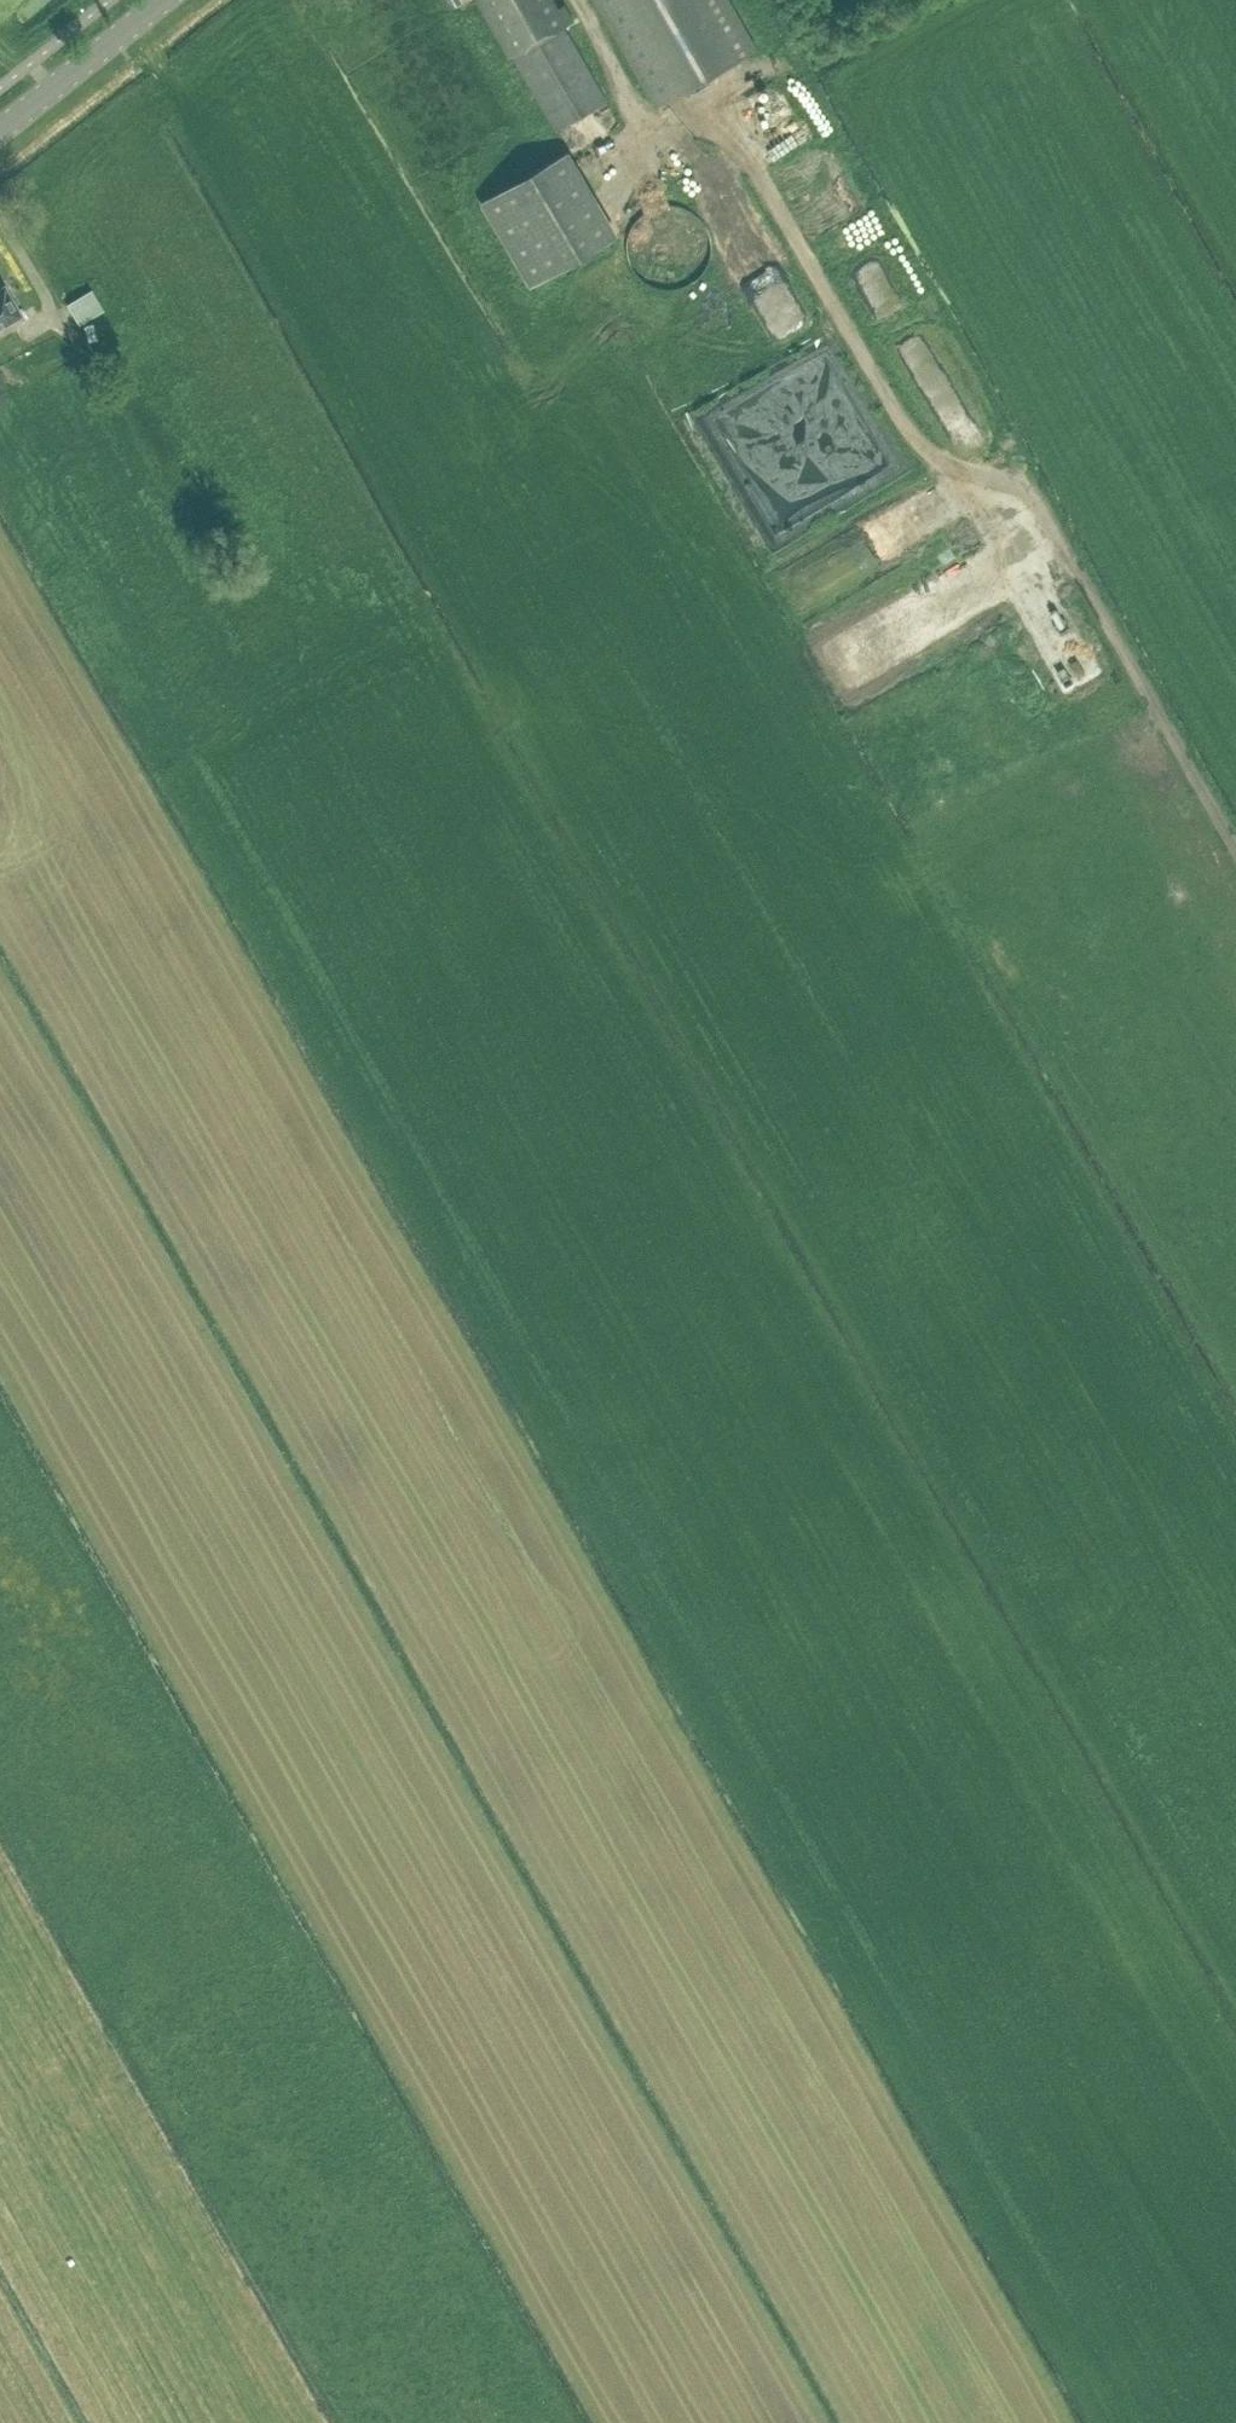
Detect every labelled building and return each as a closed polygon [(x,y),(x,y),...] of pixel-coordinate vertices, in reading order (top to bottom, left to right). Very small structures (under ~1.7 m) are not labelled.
[(597,106),(601,112),(611,107),(565,25),(573,19),(564,4),(559,7),(554,0),(480,0),(511,55),(513,53),(557,128),(597,106)] [(757,48),(729,0),(597,0),(657,105),(757,48)] [(566,150),(482,201),(530,285),(615,234),(566,150)] [(21,314),(4,284),(0,286),(0,326),(21,314)] [(78,323),(104,308),(92,287),(66,302),(78,323)]
